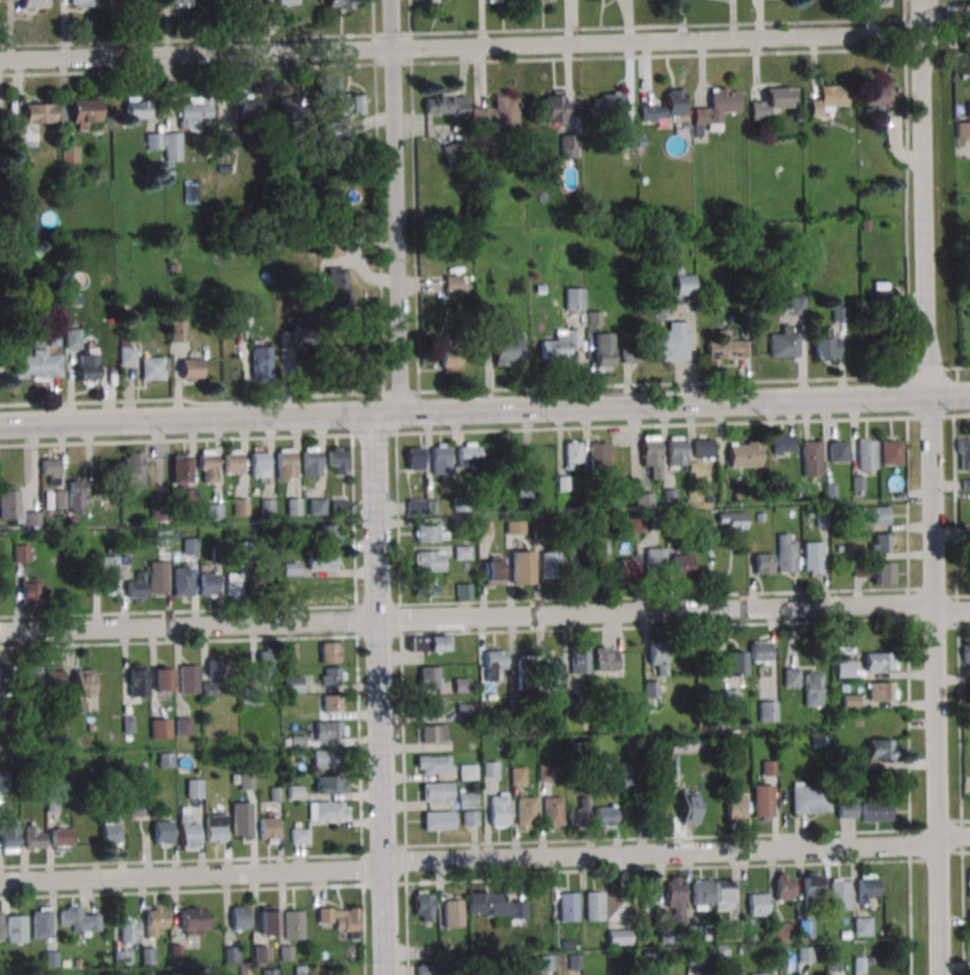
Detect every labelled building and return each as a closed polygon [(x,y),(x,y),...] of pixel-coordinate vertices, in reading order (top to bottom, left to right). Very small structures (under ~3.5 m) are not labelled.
[(22,11),(48,10),(48,0),(22,0),(22,11)] [(894,107),(894,82),(865,82),(865,107),(894,107)] [(810,116),(831,117),(831,106),(847,106),(847,85),(820,85),(820,96),(810,96),(810,116)] [(790,87),(761,88),(762,99),(750,99),(751,120),(768,120),(768,109),(790,108),(790,87)] [(693,136),(702,136),(702,130),(720,130),(720,112),(738,112),(739,88),(710,88),(710,108),(693,108),(693,136)] [(683,89),(664,89),(664,102),(641,102),(641,119),(683,119),(683,89)] [(563,122),(563,91),(544,91),(544,122),(563,122)] [(361,115),(361,93),(337,93),(337,115),(361,115)] [(624,93),(593,93),(593,112),(624,112),(624,93)] [(425,115),(467,115),(467,94),(425,94),(425,115)] [(236,96),(236,118),(260,118),(260,96),(236,96)] [(277,116),(306,116),(306,96),(277,96),(277,116)] [(518,130),(518,96),(494,96),(494,108),(472,108),(472,130),(518,130)] [(126,118),(150,118),(150,97),(126,97),(126,118)] [(211,98),(179,98),(179,131),(201,131),(201,122),(211,122),(211,98)] [(101,99),(72,99),(72,130),(101,130),(101,99)] [(24,104),(24,126),(14,127),(15,145),(36,145),(35,124),(53,124),(53,104),(24,104)] [(957,121),(957,138),(969,138),(969,121),(957,121)] [(164,161),(181,161),(181,132),(164,132),(164,161)] [(621,147),(636,147),(636,132),(621,132),(621,147)] [(146,150),(162,150),(162,133),(146,133),(146,150)] [(560,136),(560,157),(576,157),(576,136),(560,136)] [(325,241),(325,256),(343,256),(343,241),(325,241)] [(345,268),(326,268),(326,310),(345,310),(345,268)] [(675,296),(697,296),(697,276),(684,276),(684,269),(675,269),(675,296)] [(467,276),(445,276),(445,292),(467,292),(467,276)] [(584,287),(565,287),(565,310),(584,310),(584,287)] [(889,288),(873,288),(873,304),(889,304),(889,288)] [(783,312),(806,312),(806,296),(783,296),(783,312)] [(833,308),(833,322),(846,322),(846,308),(833,308)] [(171,321),(171,342),(185,342),(185,321),(171,321)] [(652,332),(652,361),(686,361),(686,322),(667,322),(667,332),(652,332)] [(798,357),(798,325),(779,325),(779,335),(769,335),(769,357),(798,357)] [(302,327),(279,327),(279,347),(302,347),(302,327)] [(837,359),(837,328),(826,328),(826,338),(815,338),(815,359),(837,359)] [(79,329),(65,329),(65,348),(79,348),(79,329)] [(751,340),(729,340),(729,329),(717,329),(717,340),(707,340),(707,360),(751,360),(751,340)] [(570,359),(570,348),(579,348),(579,330),(546,330),(546,359),(570,359)] [(614,333),(596,333),(596,370),(614,370),(614,333)] [(495,334),(495,362),(523,362),(523,334),(495,334)] [(250,378),(269,378),(269,346),(250,346),(250,378)] [(441,372),(461,372),(461,346),(441,346),(441,372)] [(119,366),(134,366),(134,347),(119,347),(119,366)] [(622,364),(639,364),(639,347),(623,347),(622,364)] [(60,352),(13,352),(13,379),(60,379),(60,352)] [(96,353),(74,354),(75,382),(97,382),(96,353)] [(164,379),(164,357),(140,357),(140,379),(164,379)] [(200,359),(180,359),(180,379),(200,379),(200,359)] [(694,435),(694,459),(713,459),(713,435),(694,435)] [(660,436),(642,436),(642,468),(651,468),(651,480),(660,480),(660,436)] [(773,436),(773,455),(791,455),(791,436),(773,436)] [(668,465),(686,465),(686,437),(668,437),(668,465)] [(858,469),(877,469),(877,439),(858,439),(858,469)] [(969,469),(969,439),(957,439),(957,469),(969,469)] [(881,465),(902,465),(902,440),(881,440),(881,465)] [(581,441),(565,441),(565,467),(581,467),(581,441)] [(802,441),(802,476),(820,476),(820,441),(802,441)] [(829,463),(848,463),(848,441),(829,441),(829,463)] [(458,464),(481,464),(481,443),(458,442),(458,464)] [(608,442),(587,442),(587,469),(608,469),(608,442)] [(760,442),(729,442),(729,467),(760,467),(760,442)] [(432,475),(450,475),(450,443),(432,443),(432,475)] [(321,446),(302,446),(302,477),(321,477),(321,446)] [(329,475),(348,475),(348,446),(329,446),(329,475)] [(424,447),(406,447),(406,470),(424,470),(424,447)] [(295,448),(277,448),(277,479),(295,479),(295,448)] [(198,483),(217,483),(217,450),(198,450),(198,483)] [(224,473),(242,473),(242,452),(224,452),(224,473)] [(268,452),(250,452),(250,476),(268,476),(268,452)] [(121,453),(121,484),(143,484),(143,453),(121,453)] [(171,456),(171,484),(173,484),(174,504),(196,504),(195,487),(191,487),(190,455),(171,456)] [(58,459),(41,459),(41,477),(49,477),(49,486),(58,486),(58,459)] [(68,478),(68,507),(85,507),(85,478),(68,478)] [(0,487),(0,519),(17,519),(17,487),(0,487)] [(535,506),(535,489),(517,489),(517,506),(535,506)] [(677,489),(664,489),(664,504),(677,504),(677,489)] [(63,508),(63,491),(55,491),(55,508),(63,508)] [(653,492),(636,492),(636,507),(653,507),(653,492)] [(287,499),(287,515),(301,515),(301,498),(287,499)] [(309,498),(309,515),(326,515),(326,498),(309,498)] [(249,515),(249,499),(233,499),(233,515),(249,515)] [(436,499),(408,499),(408,513),(436,513),(436,499)] [(261,513),(273,513),(273,506),(263,506),(263,500),(261,500),(261,513)] [(333,513),(345,513),(345,502),(333,502),(333,513)] [(206,521),(222,521),(222,504),(206,504),(206,521)] [(889,525),(889,507),(862,507),(862,525),(889,525)] [(39,526),(39,512),(24,512),(24,526),(39,526)] [(168,524),(167,512),(151,513),(152,525),(168,524)] [(729,530),(746,530),(746,512),(719,512),(719,522),(729,522),(729,530)] [(627,532),(637,532),(637,519),(627,519),(627,532)] [(524,534),(524,521),(507,521),(507,534),(524,534)] [(340,544),(340,525),(322,525),(322,544),(340,544)] [(416,541),(447,541),(447,525),(416,525),(416,541)] [(779,572),(796,572),(796,542),(788,542),(788,534),(779,534),(779,572)] [(871,534),(871,552),(890,552),(890,534),(871,534)] [(184,554),(197,554),(197,538),(184,538),(184,554)] [(822,574),(822,542),(804,542),(804,574),(822,574)] [(14,561),(28,561),(28,543),(14,543),(14,561)] [(471,546),(455,546),(455,559),(471,559),(471,546)] [(666,548),(645,548),(645,568),(666,568),(666,548)] [(444,551),(415,551),(415,572),(444,572),(444,551)] [(512,584),(532,584),(532,551),(512,551),(512,584)] [(337,570),(337,552),(308,552),(308,570),(337,570)] [(560,552),(542,552),(542,580),(560,580),(560,552)] [(773,553),(755,553),(755,574),(773,574),(773,553)] [(691,578),(691,554),(674,554),(674,578),(691,578)] [(101,556),(101,594),(117,594),(117,556),(101,556)] [(502,585),(502,556),(485,556),(485,585),(502,585)] [(618,584),(636,584),(636,558),(618,558),(618,584)] [(167,560),(150,560),(150,593),(167,593),(167,560)] [(283,576),(301,576),(301,562),(283,562),(283,576)] [(875,563),(875,584),(894,584),(894,563),(875,563)] [(175,596),(193,596),(193,566),(175,566),(175,596)] [(135,571),(136,581),(126,581),(127,598),(132,598),(133,602),(141,601),(141,597),(146,597),(144,570),(135,571)] [(227,596),(244,596),(244,572),(227,572),(227,596)] [(200,596),(219,596),(219,573),(200,573),(200,596)] [(439,596),(439,585),(431,585),(431,577),(412,577),(412,596),(439,596)] [(39,578),(21,578),(21,608),(39,608),(39,578)] [(456,600),(472,600),(472,583),(456,583),(456,600)] [(409,651),(450,651),(450,636),(409,636),(409,651)] [(752,663),(771,663),(771,640),(752,640),(752,663)] [(667,675),(667,641),(649,641),(649,666),(656,666),(656,676),(667,675)] [(321,642),(321,663),(340,663),(340,642),(321,642)] [(588,673),(588,646),(571,646),(571,673),(588,673)] [(592,671),(615,671),(615,647),(592,647),(592,671)] [(277,649),(258,649),(258,674),(277,674),(277,649)] [(485,682),(496,682),(496,671),(506,671),(506,649),(485,649),(485,682)] [(747,675),(747,651),(722,651),(722,675),(747,675)] [(897,670),(897,652),(864,652),(864,670),(897,670)] [(518,686),(529,686),(529,656),(518,656),(518,686)] [(203,698),(220,698),(220,661),(209,661),(209,680),(203,680),(203,698)] [(562,690),(562,661),(547,661),(547,690),(562,690)] [(837,677),(851,677),(851,661),(837,661),(837,677)] [(129,696),(148,696),(148,665),(129,665),(129,696)] [(198,665),(180,665),(180,694),(198,694),(198,665)] [(60,666),(44,666),(44,686),(60,686),(60,666)] [(173,692),(173,667),(156,667),(156,692),(173,692)] [(419,667),(419,688),(438,688),(438,667),(419,667)] [(321,685),(345,685),(345,668),(321,668),(321,685)] [(785,687),(800,687),(800,668),(785,668),(785,687)] [(75,669),(75,700),(85,700),(85,710),(94,710),(94,669),(75,669)] [(8,701),(8,672),(0,672),(0,701),(8,701)] [(822,672),(806,672),(806,706),(822,706),(822,672)] [(285,693),(304,693),(304,676),(285,676),(285,693)] [(645,681),(645,706),(658,706),(658,681),(645,681)] [(869,700),(897,700),(897,682),(869,682),(869,700)] [(740,689),(724,689),(724,706),(740,706),(740,689)] [(342,695),(323,695),(323,712),(342,712),(342,695)] [(858,709),(858,695),(843,695),(843,709),(858,709)] [(440,697),(419,697),(419,716),(440,716),(440,697)] [(759,721),(777,721),(777,700),(759,700),(759,721)] [(456,721),(473,721),(473,703),(456,703),(456,721)] [(151,719),(152,739),(171,738),(170,718),(151,719)] [(192,718),(177,718),(177,735),(192,735),(192,718)] [(346,721),(313,721),(313,739),(346,739),(346,721)] [(447,742),(446,725),(420,725),(421,742),(447,742)] [(68,726),(57,726),(57,745),(68,745),(68,726)] [(814,745),(824,745),(824,734),(813,734),(814,745)] [(699,753),(699,737),(670,737),(670,753),(699,753)] [(867,759),(892,759),(892,740),(867,740),(867,759)] [(312,749),(312,767),(338,767),(338,749),(312,749)] [(159,752),(159,767),(173,767),(173,752),(159,752)] [(417,774),(452,774),(452,756),(417,756),(417,774)] [(499,762),(483,762),(483,778),(499,778),(499,762)] [(633,788),(633,763),(620,763),(620,788),(633,788)] [(459,780),(477,780),(477,764),(459,764),(459,780)] [(552,765),(538,765),(538,782),(552,782),(552,765)] [(511,767),(511,785),(526,785),(526,767),(511,767)] [(0,770),(0,790),(8,790),(8,770),(0,770)] [(315,793),(348,793),(348,776),(315,776),(315,793)] [(203,779),(186,779),(186,798),(203,798),(203,779)] [(453,802),(453,783),(422,783),(422,802),(453,802)] [(772,817),(772,784),(751,784),(752,796),(727,797),(727,819),(751,819),(751,818),(772,817)] [(792,814),(829,814),(829,785),(792,785),(792,814)] [(680,792),(680,825),(697,825),(697,792),(680,792)] [(477,793),(459,793),(459,808),(477,808),(477,793)] [(490,827),(508,827),(508,793),(490,793),(490,827)] [(518,826),(535,826),(535,796),(518,796),(518,826)] [(562,796),(541,796),(541,827),(562,827),(562,796)] [(589,827),(589,796),(579,796),(579,808),(568,808),(568,827),(589,827)] [(855,799),(838,799),(838,818),(855,818),(855,799)] [(150,801),(129,801),(129,817),(150,817),(150,801)] [(348,802),(309,802),(309,820),(348,820),(348,802)] [(251,803),(233,803),(233,839),(251,839),(251,803)] [(861,821),(891,821),(891,803),(861,803),(861,821)] [(198,850),(198,823),(188,823),(188,807),(180,807),(180,850),(198,850)] [(615,807),(595,807),(595,829),(615,829),(615,807)] [(455,830),(455,811),(423,811),(423,830),(455,830)] [(462,825),(478,825),(478,811),(462,811),(462,825)] [(119,814),(110,814),(110,824),(102,824),(102,844),(119,844),(119,814)] [(225,815),(206,815),(206,843),(225,843),(225,815)] [(260,842),(277,842),(277,816),(260,816),(260,842)] [(17,852),(17,820),(0,820),(0,852),(17,852)] [(172,845),(172,821),(154,821),(154,845),(172,845)] [(86,825),(74,825),(74,850),(95,850),(95,831),(86,831),(86,825)] [(25,826),(25,849),(44,849),(44,831),(35,831),(35,826),(25,826)] [(309,843),(309,827),(291,827),(291,843),(309,843)] [(52,851),(70,851),(70,828),(52,828),(52,851)] [(821,874),(803,874),(802,898),(821,898),(821,874)] [(774,900),(793,900),(793,875),(774,875),(774,900)] [(859,875),(859,905),(878,905),(878,875),(859,875)] [(656,913),(656,876),(641,876),(641,913),(656,913)] [(666,877),(666,912),(672,912),(672,922),(684,922),(684,877),(666,877)] [(692,879),(692,909),(711,909),(711,879),(692,879)] [(716,880),(716,908),(732,908),(732,880),(716,880)] [(848,880),(831,880),(831,910),(848,910),(848,880)] [(433,921),(433,891),(414,891),(414,921),(433,921)] [(604,920),(604,891),(586,891),(586,920),(604,920)] [(578,892),(559,892),(559,921),(578,921),(578,892)] [(749,917),(767,917),(767,894),(749,894),(749,917)] [(525,916),(525,895),(468,896),(469,917),(525,916)] [(444,927),(463,927),(463,899),(444,899),(444,927)] [(71,932),(100,932),(100,914),(80,914),(80,905),(60,905),(60,925),(71,925),(71,932)] [(249,929),(249,906),(231,906),(231,929),(249,929)] [(276,935),(276,906),(260,906),(260,935),(276,935)] [(33,940),(50,940),(50,907),(33,907),(33,940)] [(167,928),(167,907),(146,907),(146,937),(156,937),(156,928),(167,928)] [(180,908),(180,934),(206,934),(206,908),(180,908)] [(359,940),(359,908),(318,908),(318,925),(335,925),(335,930),(348,930),(348,940),(359,940)] [(304,910),(285,910),(285,939),(304,939),(304,910)] [(25,943),(25,915),(6,915),(6,943),(25,943)] [(872,936),(872,916),(854,916),(854,936),(872,936)] [(120,919),(120,943),(139,943),(139,919),(120,919)] [(793,922),(770,922),(770,938),(793,938),(793,922)] [(741,940),(741,927),(727,927),(727,940),(741,940)] [(631,929),(608,929),(608,945),(631,945),(631,929)] [(729,945),(716,945),(716,965),(729,965),(729,945)] [(253,960),(269,960),(269,946),(253,946),(253,960)] [(225,961),(238,961),(238,948),(225,948),(225,961)] [(689,964),(703,964),(703,948),(689,948),(689,964)] [(799,948),(799,961),(812,961),(812,948),(799,948)] [(132,965),(132,950),(114,950),(114,965),(132,965)] [(554,955),(540,955),(540,972),(554,972),(554,955)] [(417,965),(417,974),(434,974),(434,965),(417,965)]
